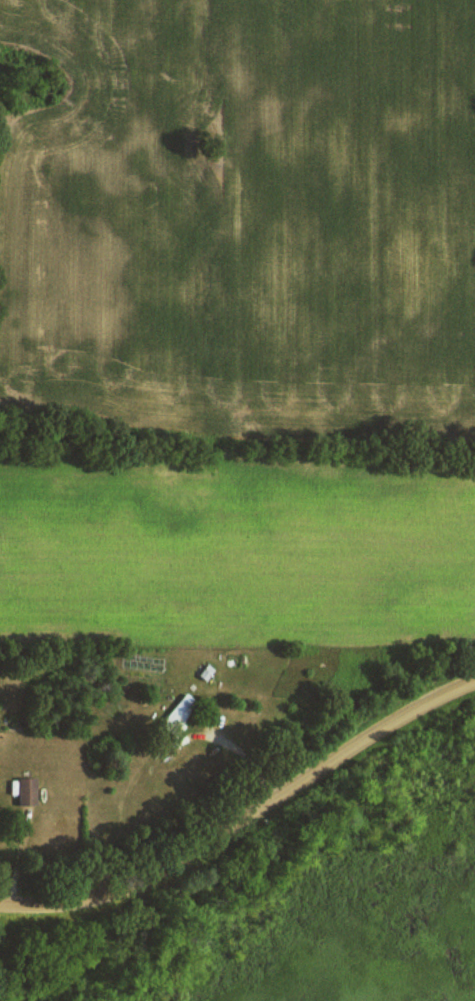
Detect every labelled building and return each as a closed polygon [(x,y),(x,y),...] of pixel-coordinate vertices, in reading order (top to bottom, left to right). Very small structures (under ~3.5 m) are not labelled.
[(200,701),(188,692),(166,718),(178,728),(200,701)] [(21,804),(39,804),(39,777),(13,777),(13,790),(20,790),(21,804)]
